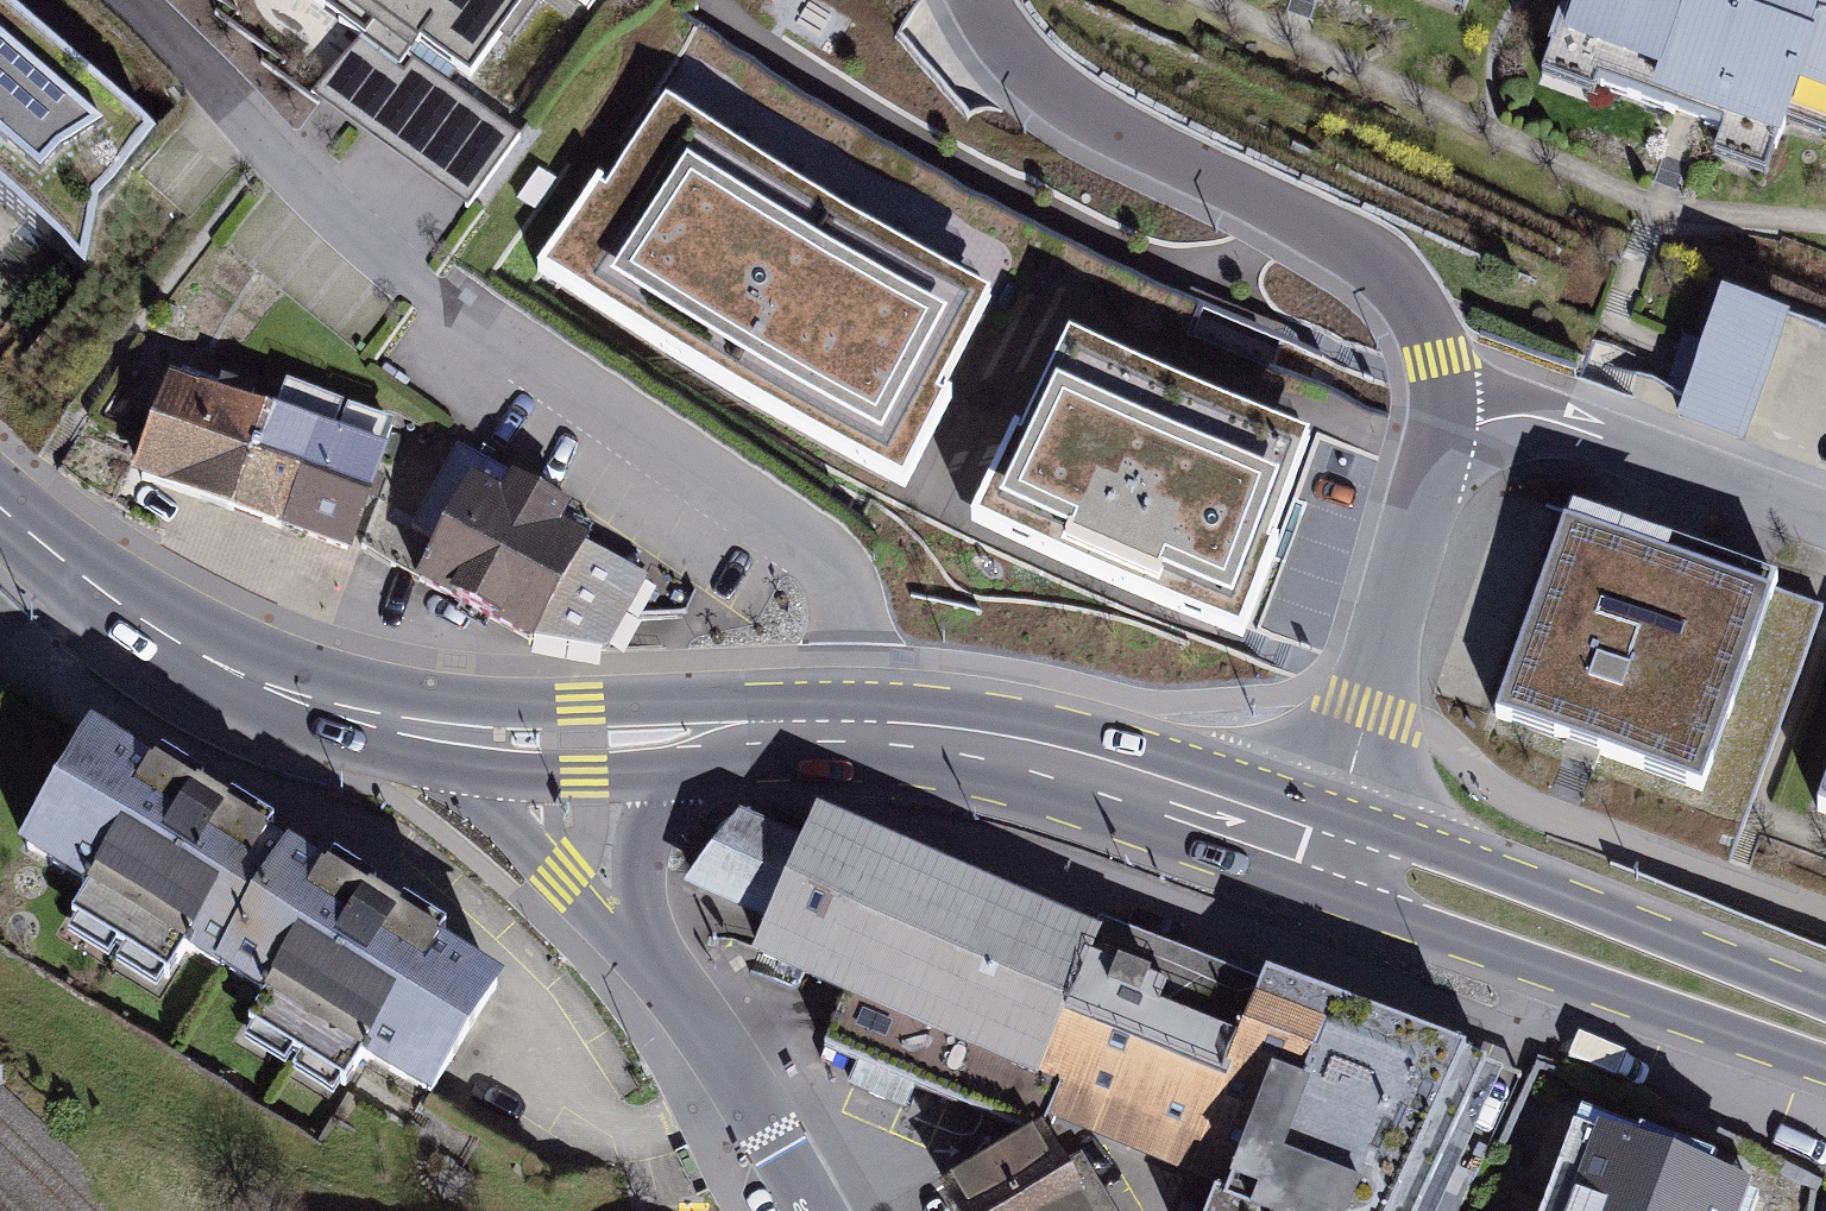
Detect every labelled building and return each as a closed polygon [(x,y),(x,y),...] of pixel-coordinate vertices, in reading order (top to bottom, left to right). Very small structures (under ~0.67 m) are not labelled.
[(498,111),(567,0),(317,0),(498,111)] [(1479,14),(1484,0),(1438,0),(1479,14)] [(1808,0),(1564,0),(1531,99),(1678,147),(1776,179),(1796,117),(1825,127),(1825,0),(1818,0),(1817,3),(1808,0)] [(104,305),(111,234),(169,163),(0,19),(0,224),(104,305)] [(863,145),(696,39),(528,297),(932,526),(1237,654),(1321,407),(1102,324),(1121,283),(939,192),(863,145)] [(1721,281),(1681,416),(1750,436),(1790,301),(1721,281)] [(407,475),(179,402),(147,504),(374,577),(407,475)] [(510,494),(473,474),(421,573),(546,640),(610,637),(645,572),(556,525),(568,503),(519,477),(510,494)] [(1784,603),(1573,522),(1499,715),(1710,795),(1784,603)] [(498,983),(102,736),(31,849),(427,1096),(498,983)] [(684,880),(763,915),(750,946),(846,992),(827,1039),(1028,1126),(1044,1117),(1049,1114),(1213,1183),(1203,1210),(1419,1210),(1488,1058),(817,799),(801,832),(740,806),(684,880)] [(940,1177),(960,1210),(1098,1210),(1044,1117),(940,1177)] [(1594,1210),(1753,1210),(1611,1162),(1594,1210)]
